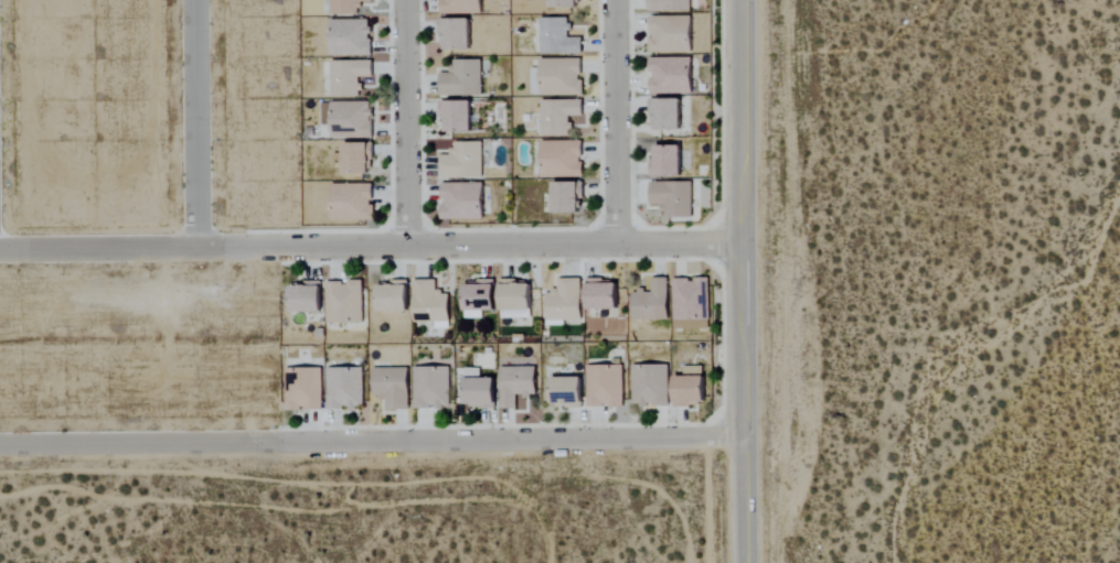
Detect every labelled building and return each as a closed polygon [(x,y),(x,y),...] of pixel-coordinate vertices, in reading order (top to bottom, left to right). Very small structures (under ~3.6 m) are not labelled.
[(359,15),(359,3),(371,3),(371,0),(329,0),(329,14),(359,15)] [(480,15),(480,0),(440,0),(439,14),(480,15)] [(648,11),(689,12),(690,0),(648,0),(648,11)] [(690,53),(690,16),(648,16),(649,53),(690,53)] [(540,54),(582,53),(581,38),(568,38),(568,18),(540,18),(540,54)] [(441,49),(469,49),(468,19),(440,19),(441,49)] [(329,20),(329,54),(370,55),(370,20),(329,20)] [(691,95),(691,57),(650,58),(650,95),(691,95)] [(581,59),(540,59),(539,95),(581,96),(581,59)] [(481,60),(451,61),(451,73),(439,73),(440,96),(481,95),(481,60)] [(330,98),(358,98),(358,87),(373,87),(372,61),(330,61),(330,98)] [(679,99),(651,99),(651,130),(680,130),(679,99)] [(540,101),(540,136),(567,136),(567,116),(582,116),(582,100),(540,101)] [(371,138),(370,101),(320,102),(321,125),(330,125),(330,139),(371,138)] [(470,101),(441,101),(442,133),(471,132),(470,101)] [(540,142),(541,179),(581,178),(581,141),(540,142)] [(482,142),(452,143),(452,155),(440,156),(440,179),(482,178),(482,142)] [(371,144),(341,143),(341,154),(332,154),(332,167),(342,167),(342,174),(370,174),(371,144)] [(681,175),(680,145),(651,147),(652,176),(681,175)] [(662,218),(692,217),(691,181),(650,182),(650,205),(662,205),(662,218)] [(552,183),(552,213),(580,213),(580,182),(552,183)] [(441,219),(482,219),(483,183),(441,183),(441,219)] [(330,184),(331,220),(374,219),(373,206),(372,206),(371,184),(330,184)] [(632,291),(632,320),(668,320),(667,278),(651,278),(651,291),(632,291)] [(544,292),(545,326),(563,326),(563,321),(581,321),(580,279),(557,279),(558,291),(544,292)] [(672,279),(673,330),(709,329),(709,279),(672,279)] [(412,280),(412,322),(434,322),(434,329),(449,329),(448,293),(436,293),(436,280),(412,280)] [(530,284),(517,285),(517,280),(499,280),(499,319),(530,319),(530,284)] [(586,310),(617,309),(616,280),(586,280),(586,310)] [(289,287),(289,313),(320,312),(320,281),(303,281),(303,286),(289,287)] [(463,282),(463,319),(481,319),(481,310),(494,310),(493,281),(463,282)] [(325,282),(326,324),(362,324),(361,282),(325,282)] [(586,366),(586,407),(623,407),(622,365),(586,366)] [(631,406),(668,406),(669,366),(632,365),(631,406)] [(703,366),(683,367),(684,377),(673,377),(674,406),(704,406),(703,366)] [(327,409),(363,408),(362,367),(326,368),(327,409)] [(413,408),(450,408),(450,367),(413,368),(413,408)] [(535,367),(500,367),(500,410),(525,409),(525,399),(535,399),(535,367)] [(286,411),(322,410),(321,368),(285,369),(286,411)] [(372,369),(373,398),(385,398),(385,410),(409,409),(408,368),(372,369)] [(464,399),(463,369),(456,369),(456,399),(464,399)] [(480,369),(465,369),(464,407),(494,408),(494,379),(480,378),(480,369)] [(550,378),(551,406),(581,406),(580,377),(550,378)]
